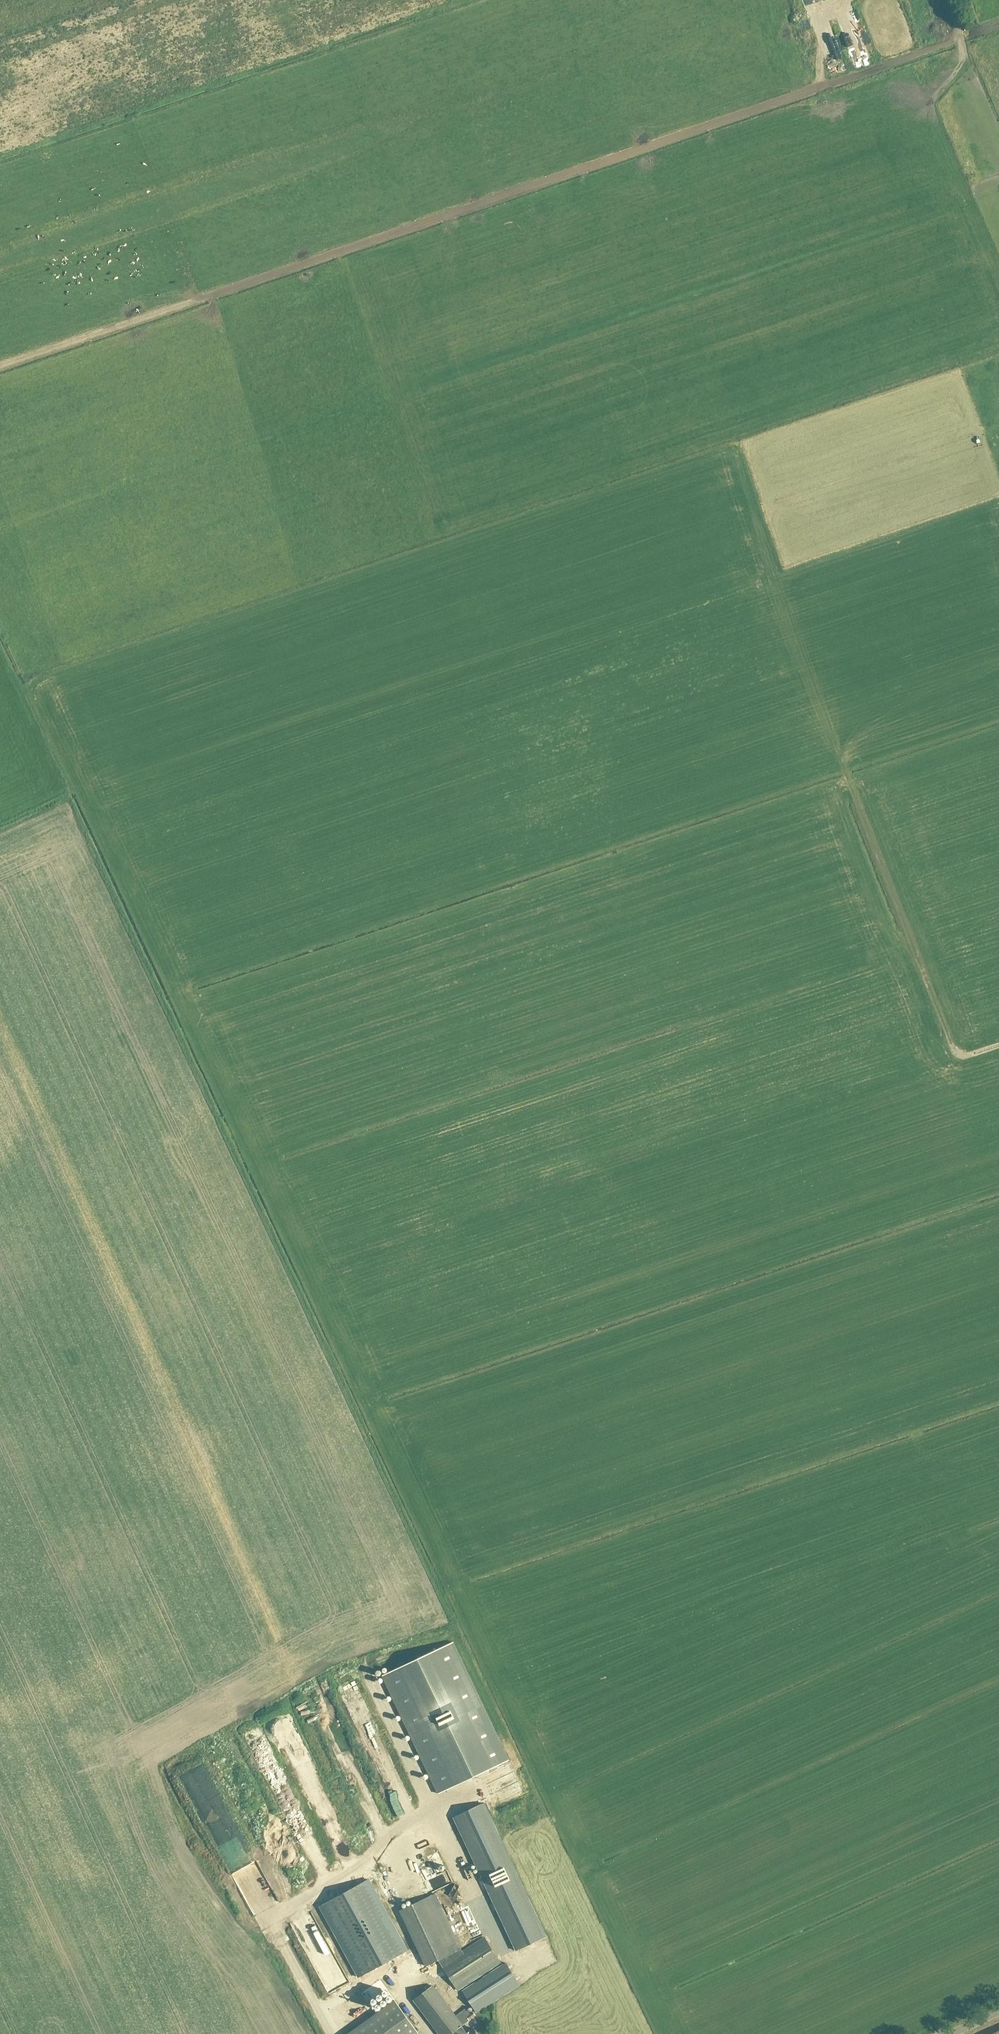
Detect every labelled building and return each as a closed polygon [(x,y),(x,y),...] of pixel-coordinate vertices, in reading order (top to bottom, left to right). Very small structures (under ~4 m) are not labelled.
[(863,36),(857,39),(866,62),(872,59),(863,36)] [(453,1642),(382,1676),(438,1794),(509,1760),(453,1642)] [(278,1774),(284,1771),(268,1738),(254,1745),(257,1751),(265,1747),(278,1774)] [(390,1751),(381,1755),(386,1767),(395,1762),(390,1751)] [(547,1936),(484,1803),(453,1817),(515,1951),(547,1936)] [(435,1892),(455,1882),(450,1873),(441,1877),(434,1864),(424,1869),(435,1892)] [(408,1950),(369,1880),(320,1907),(358,1977),(408,1950)] [(425,1961),(462,1947),(446,1905),(442,1907),(438,1896),(431,1898),(431,1899),(416,1904),(421,1916),(415,1919),(417,1924),(411,1926),(425,1961)] [(459,1989),(503,1962),(488,1938),(445,1965),(459,1989)] [(404,1958),(410,1969),(417,1965),(411,1954),(404,1958)] [(477,2009),(522,1984),(513,1968),(468,1994),(477,2009)] [(382,1987),(388,1995),(399,1987),(390,1974),(384,1978),(388,1983),(382,1987)] [(456,2016),(432,1986),(413,2001),(439,2033),(452,2033),(454,2033),(455,2033),(478,2033),(474,2029),(467,2033),(462,2027),(463,2026),(469,2021),(470,2022),(476,2016),(472,2011),(470,2014),(466,2008),(456,2016)] [(348,2033),(417,2033),(418,2033),(395,2001),(348,2033)]
